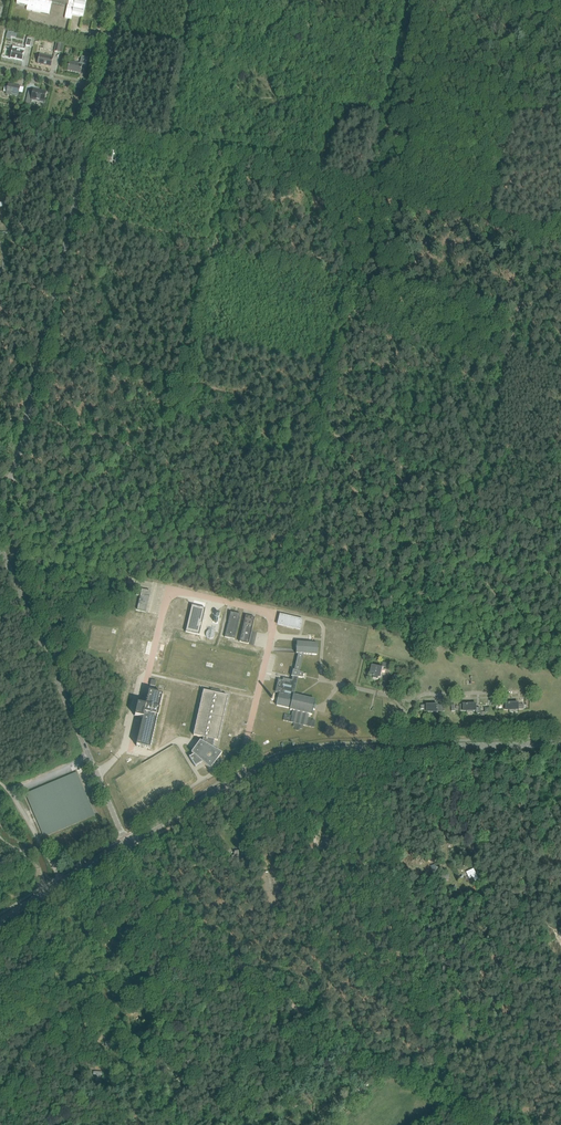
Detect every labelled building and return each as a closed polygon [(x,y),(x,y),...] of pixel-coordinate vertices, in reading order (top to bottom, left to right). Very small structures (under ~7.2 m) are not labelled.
[(16,3),(27,5),(26,10),(49,15),(51,3),(67,7),(65,18),(71,20),(72,15),(83,18),(87,0),(17,0),(16,3)] [(13,46),(10,58),(22,60),(25,49),(13,46)] [(39,54),(38,60),(37,60),(37,61),(37,62),(37,63),(37,64),(43,65),(43,64),(47,65),(47,66),(51,67),(53,57),(39,54)] [(78,63),(78,64),(69,62),(67,70),(80,73),(82,64),(86,65),(88,58),(82,56),(80,63),(78,63)] [(8,84),(6,93),(10,94),(10,95),(18,96),(20,86),(16,85),(16,86),(14,85),(8,84)] [(38,90),(33,89),(31,99),(44,102),(46,92),(41,91),(38,90)] [(137,609),(146,611),(150,591),(142,589),(137,609)] [(192,605),(185,631),(199,635),(206,608),(192,605)] [(241,614),(231,612),(225,637),(235,639),(241,614)] [(303,620),(283,615),(280,614),(277,624),(300,629),(303,620)] [(255,618),(246,615),(240,642),(249,644),(255,618)] [(293,727),(295,727),(295,728),(295,729),(295,730),(296,730),(297,731),(298,731),(298,730),(299,730),(300,729),(302,729),(303,725),(314,728),(316,721),(308,719),(309,714),(312,715),(313,710),(315,710),(316,705),(314,705),(315,700),(294,695),(298,677),(302,678),(303,673),(299,672),(304,654),(316,655),(317,644),(297,642),(296,653),(298,654),(294,670),(293,670),(291,676),(292,677),(292,680),(283,678),(282,680),(278,679),(275,692),(279,693),(277,705),(290,709),(290,710),(293,710),(292,716),(285,714),(283,720),(294,723),(293,727)] [(372,665),(371,670),(369,676),(374,677),(373,679),(378,680),(379,677),(381,678),(383,667),(386,667),(385,669),(390,670),(391,664),(383,662),(382,668),(372,665)] [(211,689),(211,692),(203,690),(193,735),(203,737),(202,742),(200,741),(191,752),(194,754),(190,757),(189,756),(189,757),(194,764),(195,767),(196,767),(196,766),(202,762),(210,769),(222,753),(213,748),(215,740),(218,741),(228,696),(221,694),(221,692),(222,692),(222,691),(211,689)] [(149,691),(146,705),(138,703),(135,716),(143,718),(136,746),(150,749),(157,717),(158,717),(160,709),(159,708),(162,694),(149,691)] [(460,711),(464,711),(476,710),(476,713),(480,713),(480,707),(477,708),(476,704),(463,704),(460,704),(460,711)] [(94,814),(77,769),(24,790),(24,791),(42,835),(94,814)] [(470,878),(473,877),(477,875),(473,869),(467,872),(470,878)]
